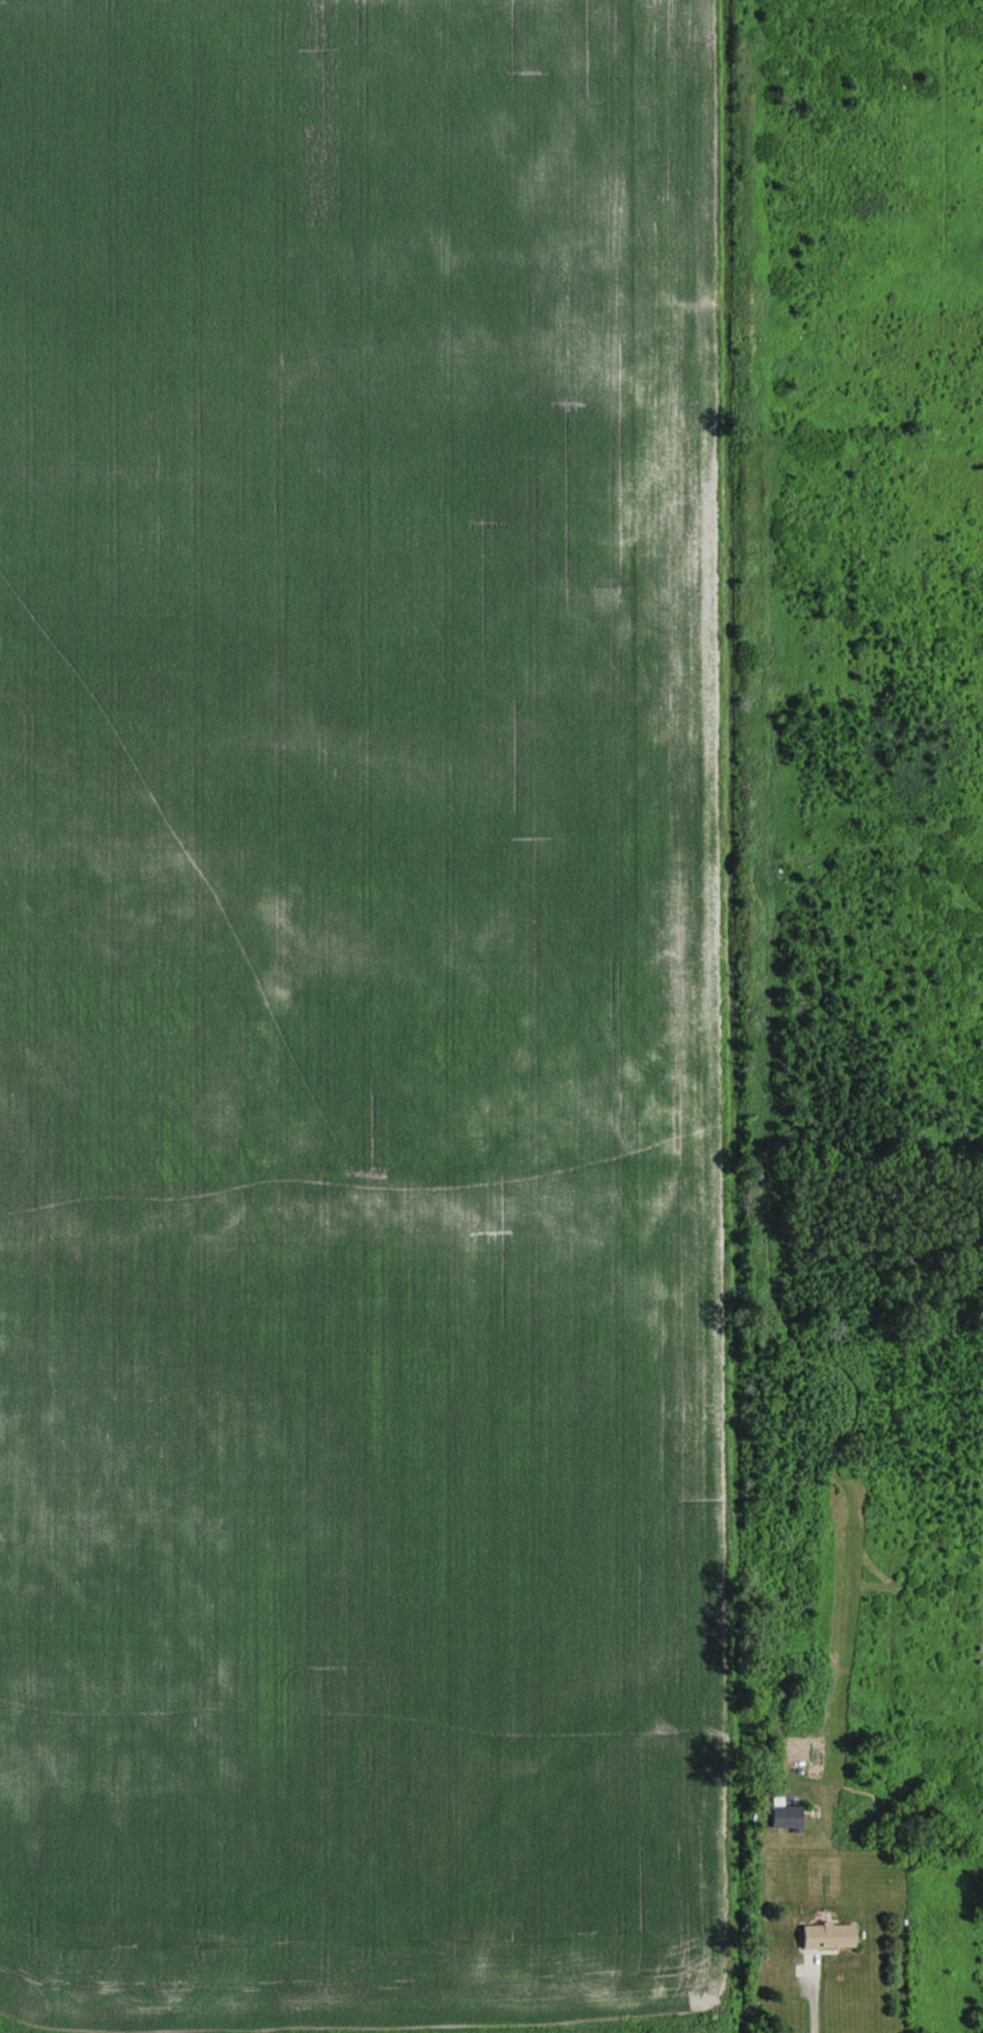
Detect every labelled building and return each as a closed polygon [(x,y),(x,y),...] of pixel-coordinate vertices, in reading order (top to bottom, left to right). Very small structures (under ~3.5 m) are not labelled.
[(797,1806),(780,1806),(780,1797),(766,1797),(766,1828),(797,1828),(797,1806)] [(845,1922),(793,1922),(794,1948),(845,1947),(845,1922)]
